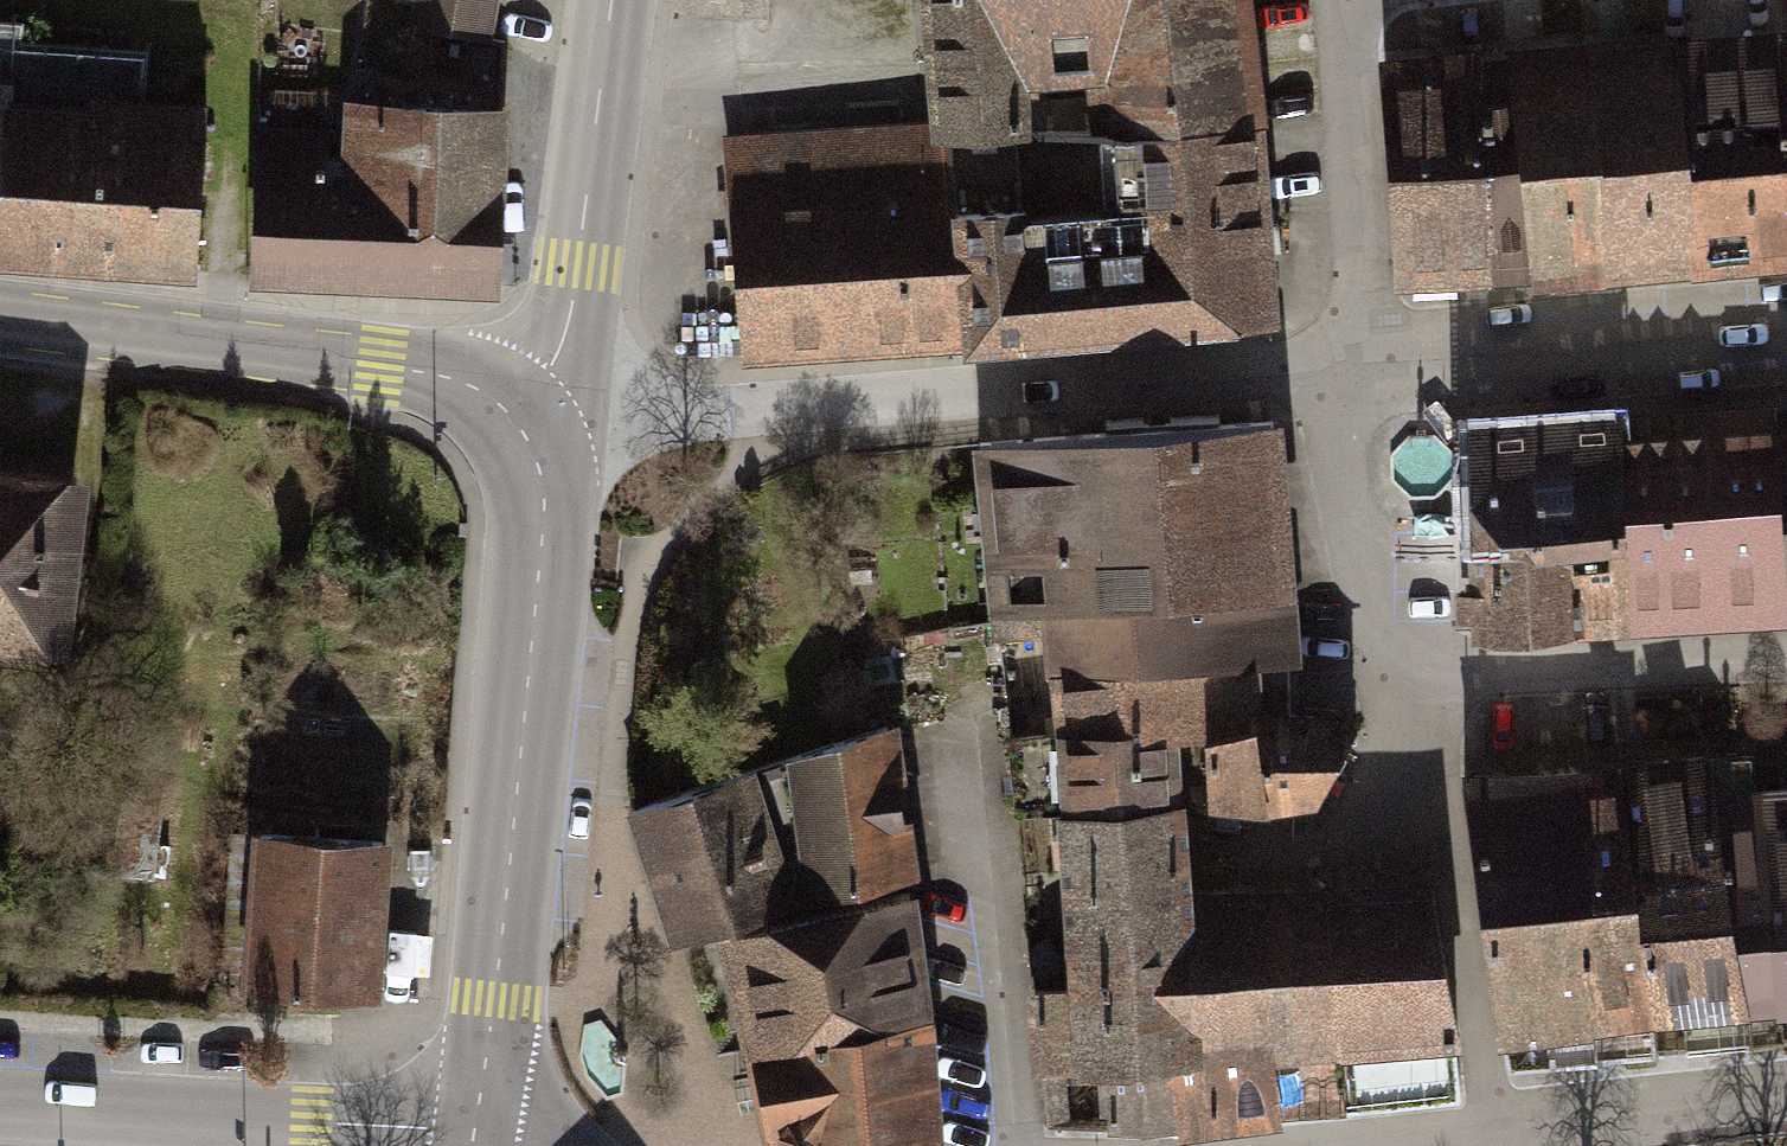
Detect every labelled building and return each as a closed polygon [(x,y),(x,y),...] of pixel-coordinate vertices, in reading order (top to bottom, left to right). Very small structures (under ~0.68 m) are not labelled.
[(423,30),(506,42),(512,0),(427,0),(423,30)] [(732,135),(761,365),(1306,325),(1272,0),(953,0),(964,131),(1115,118),(1126,215),(965,226),(954,118),(732,135)] [(1400,63),(1422,301),(1786,271),(1786,30),(1400,63)] [(0,80),(0,233),(17,234),(15,274),(220,281),(226,114),(31,107),(28,81),(0,80)] [(359,135),(271,132),(265,296),(525,305),(532,113),(360,107),(359,135)] [(1786,609),(1786,397),(1764,398),(1773,610),(1786,609)] [(1764,398),(1615,407),(1624,619),(1773,610),(1764,398)] [(1615,407),(1457,417),(1470,628),(1624,619),(1615,407)] [(1306,429),(1006,448),(1028,645),(1069,642),(1103,1138),(1454,1107),(1426,882),(1223,896),(1215,809),(1209,750),(1237,748),(1245,808),(1334,803),(1378,769),(1378,720),(1289,718),(1281,674),(1318,670),(1307,604),(1330,600),(1306,429)] [(0,464),(0,670),(102,682),(126,479),(0,464)] [(891,718),(629,792),(667,927),(930,852),(891,718)] [(1486,779),(1529,1043),(1786,1015),(1786,795),(1741,799),(1737,755),(1486,779)] [(406,844),(269,838),(262,998),(398,1005),(406,844)] [(900,895),(726,932),(750,1049),(925,1012),(900,895)] [(1038,1084),(1069,1084),(1070,997),(1039,997),(1038,1084)] [(750,1049),(765,1145),(911,1145),(939,1141),(925,1012),(750,1049)]
